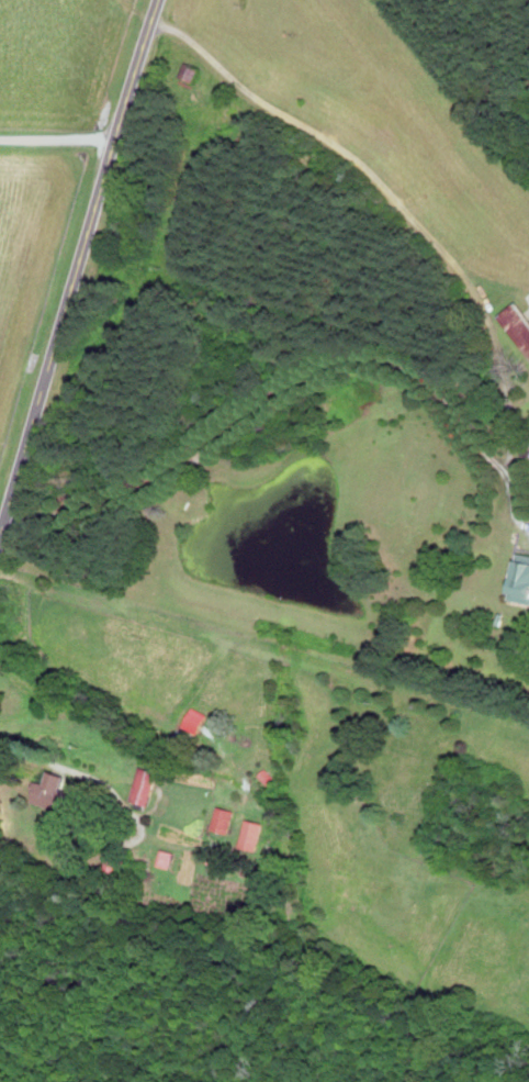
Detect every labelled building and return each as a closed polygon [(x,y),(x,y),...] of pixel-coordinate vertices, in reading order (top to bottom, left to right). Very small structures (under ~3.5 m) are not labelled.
[(204,67),(190,61),(182,82),(196,87),(204,67)] [(521,299),(500,314),(528,354),(528,310),(521,299)] [(521,559),(512,598),(528,602),(528,560),(521,559)] [(200,734),(210,715),(195,706),(184,725),(200,734)] [(130,803),(150,808),(158,771),(138,766),(130,803)] [(47,783),(43,781),(35,801),(62,811),(69,790),(65,789),(70,776),(52,769),(47,783)] [(212,828),(229,832),(236,809),(218,805),(212,828)] [(266,823),(248,817),(240,845),(257,850),(266,823)] [(173,869),(177,852),(164,848),(159,865),(173,869)]
